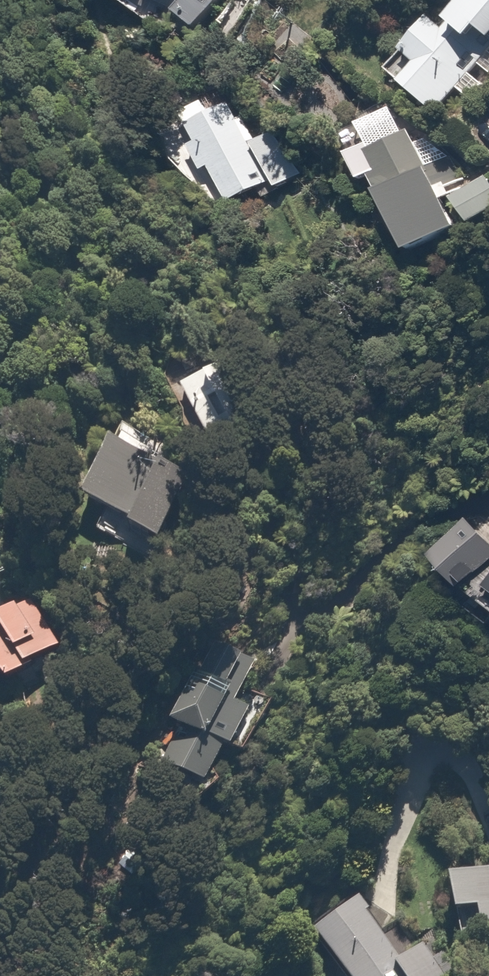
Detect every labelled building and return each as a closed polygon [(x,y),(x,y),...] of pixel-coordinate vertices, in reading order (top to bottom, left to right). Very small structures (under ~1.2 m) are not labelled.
[(204,28),(222,0),(160,0),(204,28)] [(434,12),(403,51),(414,60),(397,82),(438,115),(488,51),(488,0),(480,0),(456,30),(434,12)] [(214,171),(233,205),(273,185),(276,192),(310,174),(288,130),(258,145),(229,87),(183,111),(198,140),(192,144),(207,174),(214,171)] [(411,126),(351,151),(364,181),(379,175),(414,259),(459,240),(411,126)] [(461,203),(482,228),(488,223),(488,181),(461,203)] [(222,361),(179,387),(214,446),(257,420),(222,361)] [(137,438),(140,432),(118,423),(87,505),(145,527),(174,452),(137,438)] [(469,524),(440,565),(488,599),(488,538),(469,524)] [(0,629),(0,664),(21,690),(62,656),(24,610),(0,629)] [(243,689),(256,657),(214,640),(163,761),(221,785),(236,748),(248,753),(271,701),(243,689)] [(455,880),(468,943),(488,938),(488,873),(455,880)] [(361,902),(317,934),(348,975),(454,975),(430,944),(405,962),(361,902)]
